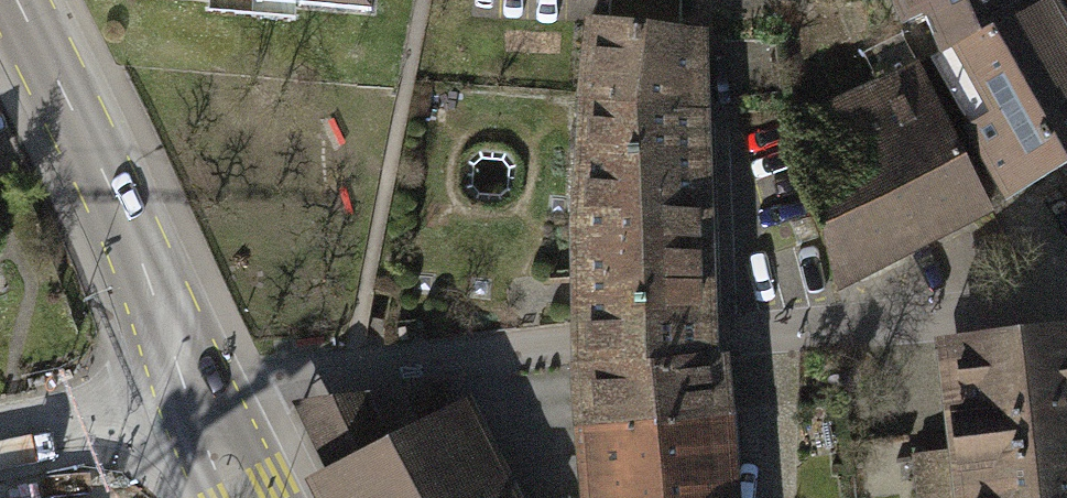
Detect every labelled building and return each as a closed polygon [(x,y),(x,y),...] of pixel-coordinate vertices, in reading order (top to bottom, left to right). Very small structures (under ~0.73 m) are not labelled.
[(117,3),(376,23),(378,0),(115,0),(117,3)] [(678,35),(680,0),(610,0),(609,26),(678,35)] [(911,23),(937,13),(954,50),(1044,0),(901,0),(911,23)] [(1058,0),(1044,0),(954,50),(942,56),(981,126),(971,132),(1009,200),(1066,168),(1066,15),(1058,0)] [(572,227),(574,325),(715,318),(704,38),(678,35),(609,26),(588,24),(572,227)] [(987,207),(918,68),(796,126),(839,281),(987,207)] [(716,336),(715,318),(574,325),(575,344),(576,359),(717,350),(716,336)] [(953,346),(966,450),(971,497),(1066,497),(1066,330),(953,346)] [(717,350),(576,359),(586,497),(729,497),(717,350)] [(332,475),(451,415),(441,393),(301,413),(332,475)] [(332,475),(343,497),(493,497),(451,415),(332,475)] [(966,450),(913,456),(918,497),(971,497),(966,450)]
